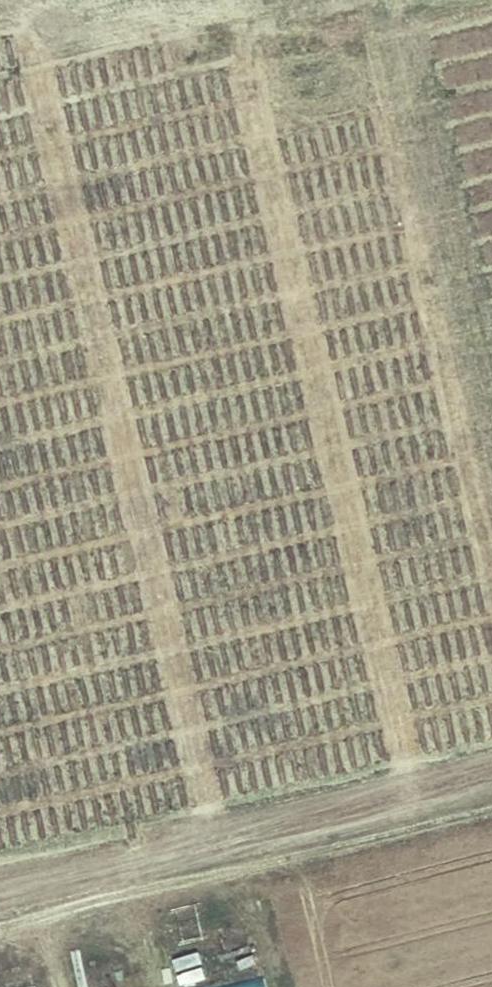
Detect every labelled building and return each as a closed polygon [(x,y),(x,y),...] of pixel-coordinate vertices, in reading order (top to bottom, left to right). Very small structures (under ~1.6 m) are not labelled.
[(121,933),(110,935),(114,957),(125,954),(121,933)] [(182,981),(205,975),(199,952),(176,959),(182,981)] [(262,974),(213,986),(266,986),(262,974)]
